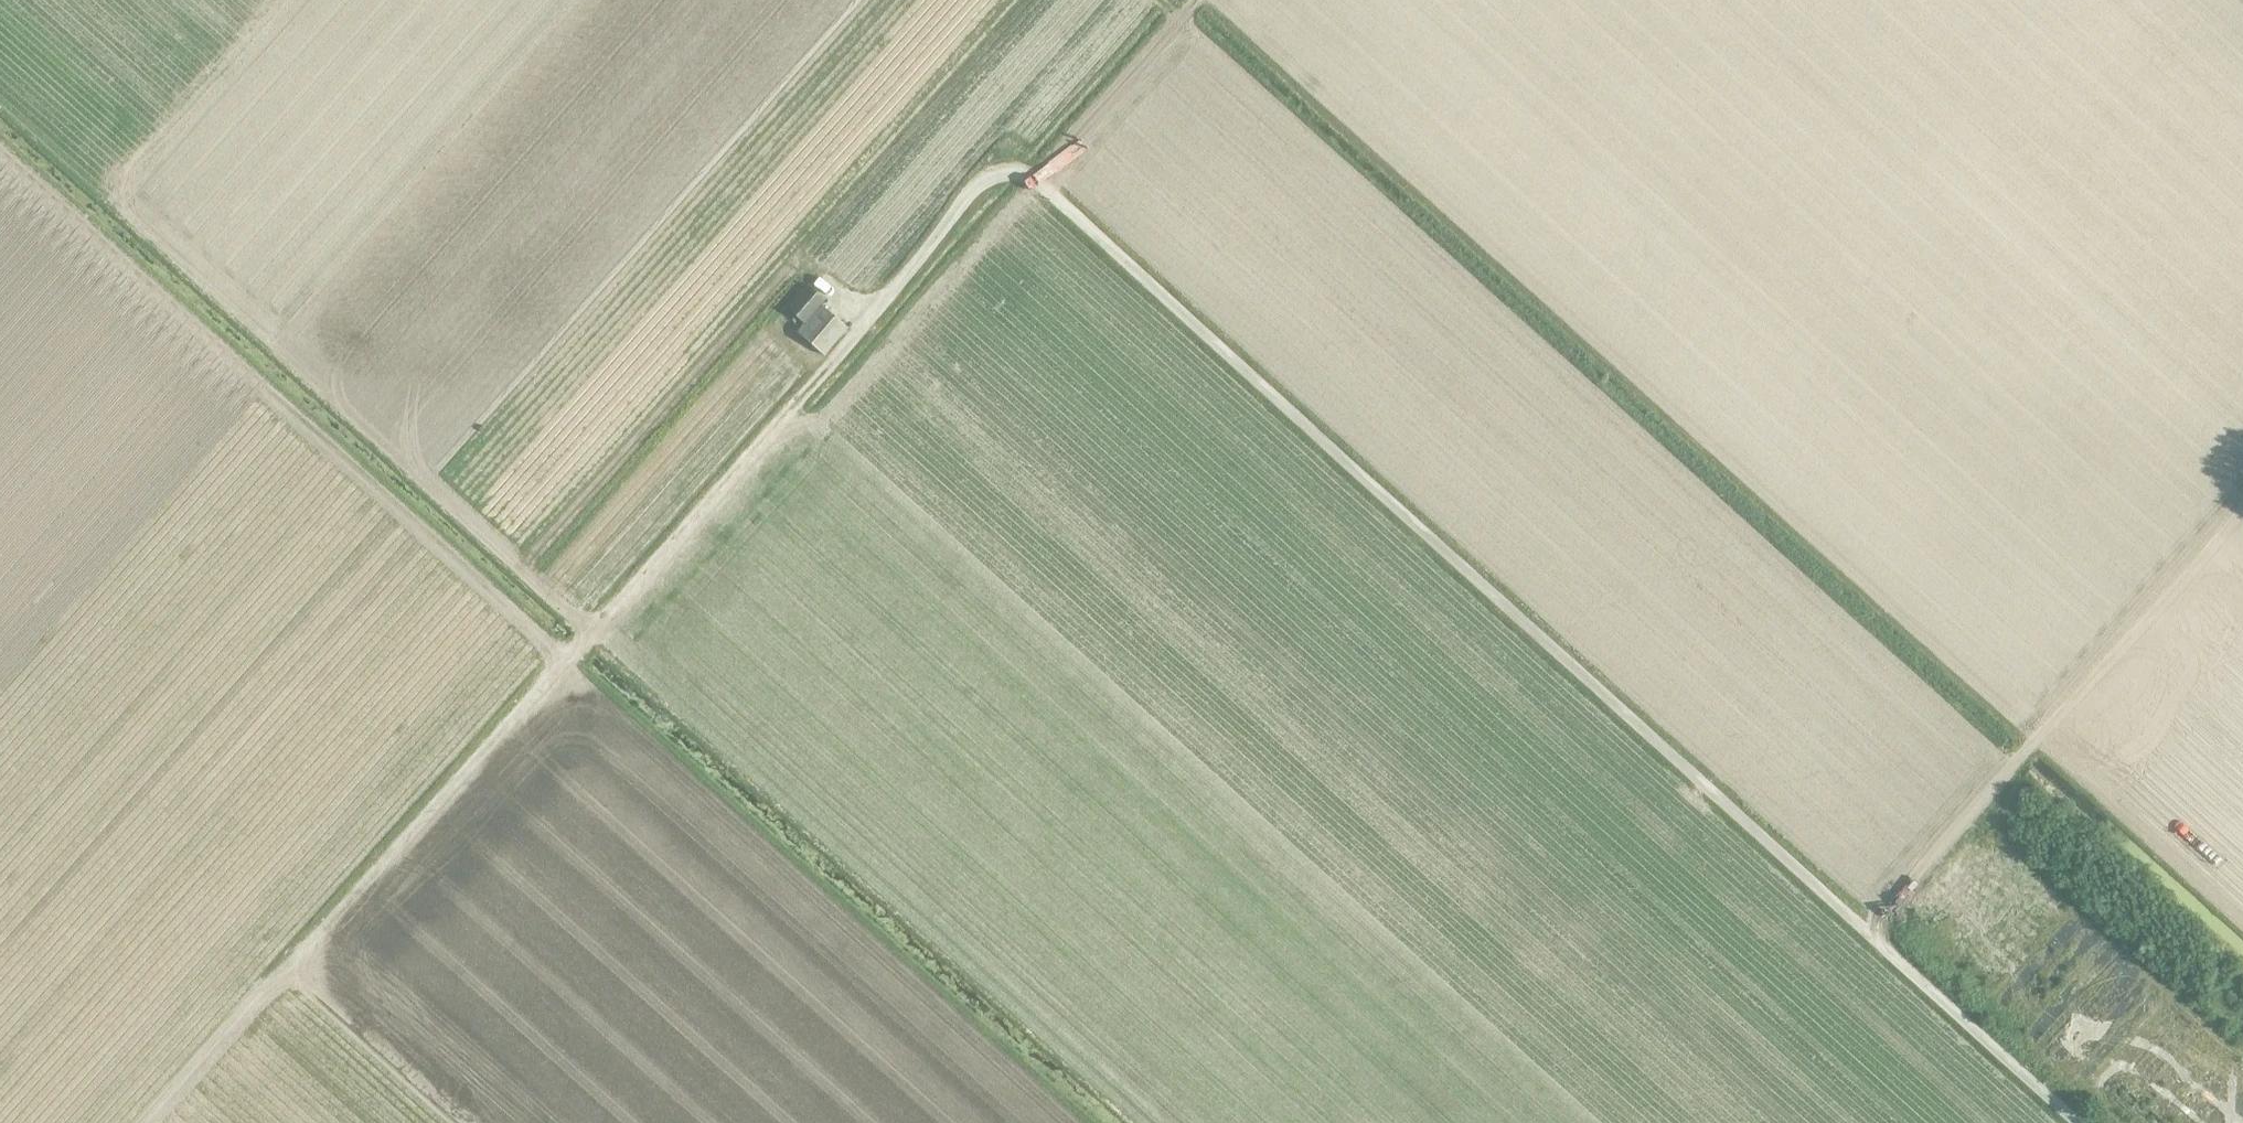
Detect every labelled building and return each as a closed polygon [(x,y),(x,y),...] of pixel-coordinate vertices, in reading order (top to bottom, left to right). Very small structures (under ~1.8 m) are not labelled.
[(818,313),(815,311),(825,299),(807,284),(786,308),(831,346),(843,333),(844,317),(818,313)]
